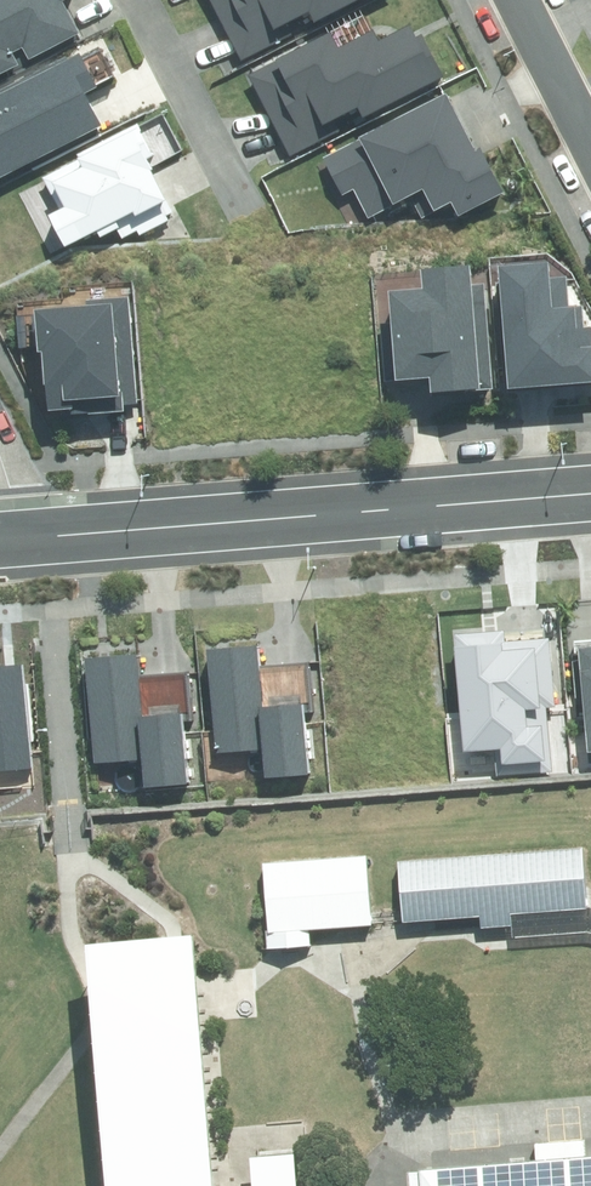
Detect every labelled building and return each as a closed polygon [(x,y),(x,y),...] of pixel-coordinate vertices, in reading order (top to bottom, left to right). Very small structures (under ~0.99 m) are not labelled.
[(77,0),(0,0),(0,80),(26,68),(19,55),(30,49),(36,62),(88,36),(72,5),(78,2),(77,0)] [(247,59),(367,0),(218,0),(247,59)] [(347,46),(341,36),(256,80),(296,157),(451,77),(423,23),(384,43),(378,30),(347,46)] [(455,96),(332,157),(346,186),(358,180),(372,207),(416,185),(427,207),(452,194),(462,213),(505,192),(485,152),(469,160),(465,150),(479,143),(455,96)] [(178,207),(145,135),(90,161),(94,169),(60,185),(71,208),(51,217),(70,257),(178,207)] [(405,918),(588,905),(584,844),(400,857),(405,918)] [(374,921),(368,850),(265,858),(271,929),(374,921)] [(197,932),(92,941),(112,1185),(217,1185),(197,932)] [(417,1167),(418,1185),(590,1185),(590,1150),(417,1167)] [(301,1153),(255,1156),(257,1185),(304,1185),(301,1153)]
